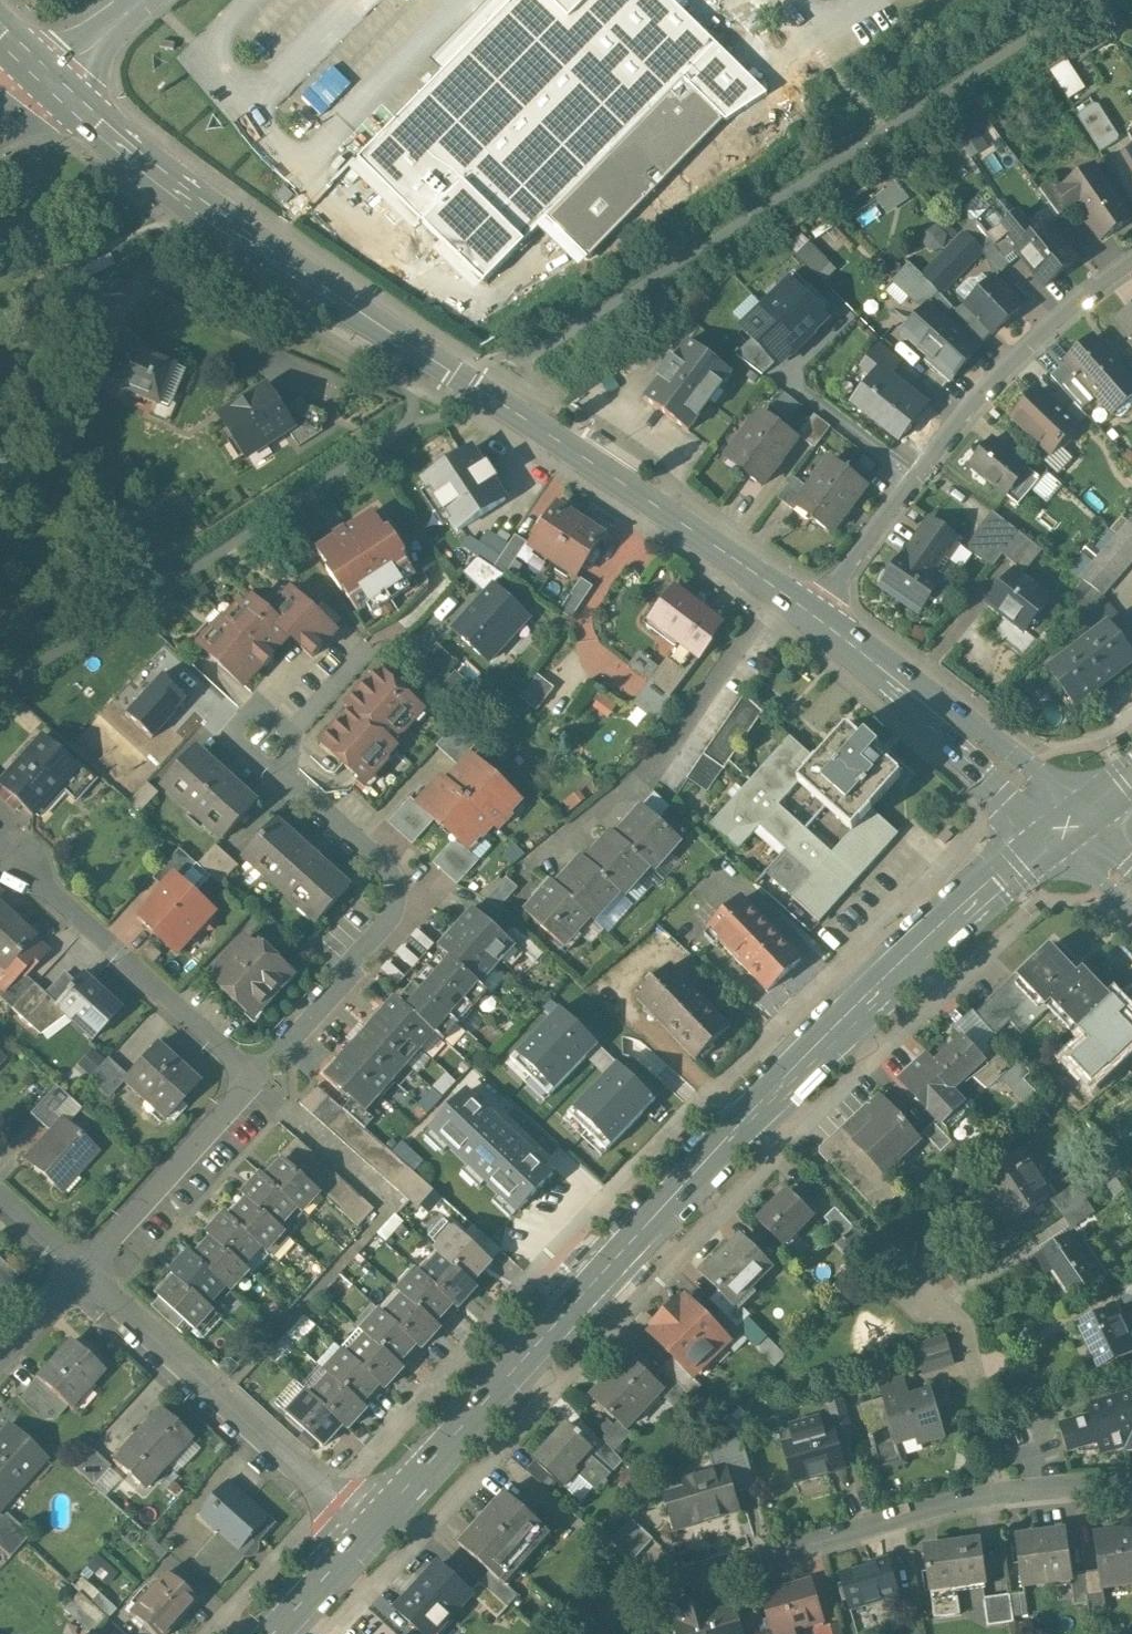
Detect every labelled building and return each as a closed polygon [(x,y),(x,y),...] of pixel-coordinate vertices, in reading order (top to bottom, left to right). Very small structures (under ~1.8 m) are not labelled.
[(358,158),(484,282),(683,79),(725,121),(766,94),(758,86),(671,0),(512,0),(453,60),(444,69),(358,158)] [(444,69),(453,60),(512,0),(476,0),(426,49),(444,69)] [(758,86),(766,79),(686,0),(671,0),(758,86)] [(1068,57),(1051,68),(1069,96),(1086,86),(1068,57)] [(1077,116),(1086,131),(1106,118),(1097,104),(1092,103),(1078,112),(1078,116),(1077,116)] [(1106,118),(1086,131),(1100,151),(1117,139),(1118,136),(1106,118)] [(959,134),(972,153),(994,139),(981,119),(959,134)] [(1077,205),(1107,185),(1094,166),(1058,190),(1057,191),(1071,211),(1078,207),(1077,205)] [(900,180),(876,192),(885,211),(909,199),(900,180)] [(1060,219),(1071,211),(1057,191),(1058,190),(1051,180),(1039,190),(1060,219)] [(1131,220),(1107,185),(1077,205),(1078,207),(1101,240),(1131,220)] [(995,246),(1008,236),(1012,233),(999,218),(991,207),(976,222),(991,241),(995,246)] [(1008,236),(1017,247),(1029,237),(1026,233),(1031,229),(1016,210),(1010,210),(999,218),(1012,233),(1008,236)] [(925,221),(919,239),(944,247),(950,229),(925,221)] [(991,241),(976,222),(975,223),(974,221),(963,232),(966,235),(958,244),(953,240),(944,249),(948,253),(942,259),(940,257),(922,275),(923,276),(934,287),(940,293),(983,250),(982,250),(991,241)] [(1058,237),(1047,223),(1029,237),(1017,247),(1016,248),(1033,269),(1031,270),(1045,286),(1076,261),(1057,237),(1058,237)] [(799,247),(820,281),(835,271),(813,238),(799,247)] [(923,300),(934,287),(923,276),(922,277),(909,266),(895,282),(919,304),(923,300)] [(791,282),(801,292),(808,286),(794,272),(779,287),(782,290),(791,282)] [(993,279),(967,304),(976,314),(992,331),(993,332),(1019,307),(993,279)] [(121,280),(95,283),(97,296),(123,294),(121,280)] [(806,330),(823,314),(801,292),(791,282),(782,290),(764,307),(803,347),(813,337),(806,330)] [(801,292),(823,314),(830,307),(809,285),(808,286),(801,292)] [(952,306),(934,287),(923,300),(927,304),(942,318),(952,306)] [(942,318),(927,304),(902,332),(952,377),(977,350),(976,349),(958,333),(942,318)] [(792,358),(803,347),(764,307),(742,328),(753,339),(775,363),(787,352),(792,358)] [(1116,320),(1131,341),(1131,308),(1116,320)] [(976,314),(968,323),(984,340),(992,331),(976,314)] [(968,323),(958,333),(976,349),(984,340),(968,323)] [(1066,361),(1066,362),(1089,388),(1096,396),(1113,415),(1118,415),(1131,403),(1131,381),(1093,337),(1066,361)] [(762,375),(775,363),(753,339),(736,355),(762,375)] [(732,373),(687,340),(673,359),(671,357),(657,376),(659,378),(644,397),(688,430),(699,415),(693,411),(702,397),(709,402),(710,401),(704,396),(714,383),(720,387),(732,373)] [(172,366),(120,342),(104,382),(156,404),(163,388),(172,367),(172,366)] [(862,365),(873,374),(878,367),(889,376),(899,363),(877,346),(862,365)] [(1051,375),(1074,401),(1089,388),(1066,362),(1051,375)] [(182,371),(172,367),(163,388),(173,392),(182,371)] [(889,376),(878,367),(873,374),(851,402),(900,440),(916,420),(915,419),(926,404),(911,392),(910,393),(889,376)] [(268,386),(221,416),(222,418),(248,457),(289,431),(294,427),(283,410),(268,386)] [(1096,396),(1089,388),(1074,401),(1081,409),(1096,396)] [(1076,426),(1038,390),(1012,417),(1013,418),(1017,415),(1041,438),(1037,442),(1050,454),(1076,426)] [(328,415),(306,405),(302,398),(283,410),(294,427),(289,431),(299,447),(323,432),(322,430),(328,415)] [(796,439),(761,412),(726,459),(761,485),(796,439)] [(830,426),(813,414),(798,436),(814,447),(830,426)] [(1028,468),(992,438),(969,466),(1005,496),(1006,495),(1027,469),(1028,468)] [(472,448),(424,480),(458,531),(506,500),(494,482),(497,480),(487,464),(484,466),(472,448)] [(809,488),(795,506),(796,507),(831,532),(865,486),(830,460),(809,488)] [(1027,469),(1006,495),(1018,505),(1040,479),(1027,469)] [(794,510),(796,507),(795,506),(809,488),(793,476),(777,497),(794,510)] [(580,520),(557,505),(549,517),(545,514),(541,515),(536,522),(537,527),(540,530),(530,545),(553,560),(580,520)] [(1003,554),(1020,533),(994,512),(967,549),(992,567),(1003,554)] [(336,538),(317,551),(328,567),(326,569),(342,593),(344,591),(357,612),(415,574),(403,556),(406,554),(389,528),(386,530),(374,513),(346,531),(345,530),(340,533),(334,537),(336,538)] [(929,518),(907,549),(924,562),(922,565),(933,573),(933,572),(944,557),(946,558),(959,539),(929,518)] [(1080,579),(1102,595),(1131,560),(1131,519),(1080,579)] [(602,535),(580,520),(553,560),(576,576),(586,560),(590,563),(594,562),(599,554),(598,549),(595,547),(602,535)] [(1017,566),(1013,570),(1021,577),(1042,550),(1020,533),(1003,554),(1017,566)] [(493,567),(504,575),(505,575),(527,542),(515,534),(493,567)] [(907,549),(881,586),(918,612),(928,599),(936,604),(941,603),(951,589),(950,584),(933,572),(933,573),(922,565),(924,562),(907,549)] [(463,573),(485,594),(494,584),(495,585),(504,575),(493,567),(477,557),(463,573)] [(1013,570),(988,601),(1026,630),(1050,600),(1021,577),(1013,570)] [(592,586),(580,578),(558,611),(571,619),(592,586)] [(495,585),(494,584),(485,594),(452,630),(488,662),(529,616),(495,585)] [(721,624),(674,587),(650,618),(678,641),(659,667),(639,650),(629,663),(649,679),(669,695),(698,657),(699,657),(712,640),(709,638),(721,624)] [(227,622),(223,618),(199,645),(241,684),(252,672),(254,673),(262,665),(264,666),(265,666),(266,665),(265,665),(272,658),(273,657),(273,656),(271,655),(289,635),(312,656),(336,631),(321,617),(320,616),(319,616),(291,590),(269,614),(253,599),(245,607),(243,605),(227,622)] [(1107,623),(1048,669),(1076,706),(1131,664),(1131,656),(1107,623)] [(437,641),(418,662),(450,690),(460,678),(447,667),(456,657),(437,641)] [(423,710),(378,669),(367,682),(366,681),(357,691),(358,692),(346,705),(351,709),(341,720),(340,720),(331,730),(332,730),(321,743),(365,783),(386,760),(386,754),(394,745),(392,743),(423,710)] [(192,700),(161,675),(129,714),(160,739),(192,700)] [(531,677),(519,697),(538,709),(550,688),(531,677)] [(762,711),(742,697),(687,779),(707,793),(762,711)] [(436,746),(457,765),(478,742),(457,723),(436,746)] [(860,741),(846,729),(817,762),(800,781),(854,829),(871,810),(900,777),(876,756),(881,750),(865,735),(860,741)] [(800,781),(817,762),(788,736),(711,824),(740,850),(760,828),(785,851),(769,869),(797,894),(793,898),(820,922),(897,833),(871,810),(854,829),(800,781)] [(0,781),(0,787),(30,814),(57,784),(71,769),(69,767),(38,739),(0,781)] [(196,749),(163,786),(222,838),(254,801),(229,779),(231,778),(221,769),(220,771),(196,749)] [(517,797),(471,756),(447,782),(442,778),(418,804),(417,805),(433,820),(454,838),(463,847),(464,846),(476,833),(480,837),(492,824),(497,829),(509,815),(505,811),(517,797)] [(71,769),(57,784),(74,799),(93,779),(74,761),(69,767),(71,769)] [(158,794),(145,783),(128,801),(140,813),(158,794)] [(417,805),(418,804),(410,797),(387,822),(388,822),(403,806),(414,815),(399,832),(400,833),(415,816),(426,826),(411,843),(412,843),(433,820),(417,805)] [(621,819),(611,831),(650,867),(654,870),(681,840),(641,805),(626,823),(621,819)] [(414,815),(403,806),(388,822),(399,832),(414,815)] [(415,816),(400,833),(411,843),(426,826),(415,816)] [(304,846),(275,820),(243,856),(314,921),(347,885),(316,857),(317,856),(305,845),(304,846)] [(650,867),(611,831),(595,848),(591,845),(581,856),(620,892),(624,895),(650,867)] [(948,832),(940,840),(944,844),(952,836),(948,832)] [(463,847),(454,838),(432,862),(433,863),(448,846),(459,856),(444,873),(445,873),(460,857),(471,867),(459,879),(460,880),(479,859),(464,846),(463,847)] [(226,855),(214,845),(197,864),(208,874),(226,855)] [(448,846),(433,863),(444,873),(459,856),(448,846)] [(151,878),(162,889),(175,875),(180,880),(196,863),(178,848),(151,878)] [(237,865),(226,855),(208,874),(220,884),(237,865)] [(620,892),(581,856),(565,873),(561,870),(551,882),(591,917),(595,921),(620,892)] [(460,857),(445,873),(459,879),(471,867),(460,857)] [(180,880),(175,875),(162,889),(136,917),(173,951),(196,927),(214,927),(214,911),(180,880)] [(517,886),(504,875),(484,900),(496,911),(517,886)] [(591,917),(551,882),(547,878),(536,890),(540,893),(525,911),(568,950),(581,936),(577,932),(591,917)] [(797,961),(738,900),(708,930),(766,990),(797,961)] [(516,946),(472,907),(451,930),(495,969),(516,946)] [(0,913),(0,988),(15,972),(18,975),(41,951),(5,918),(0,913)] [(495,969),(451,930),(437,945),(481,985),(495,969)] [(253,948),(242,939),(210,975),(221,985),(215,991),(241,1014),(250,1004),(256,1010),(283,980),(277,975),(285,966),(258,943),(253,948)] [(1049,945),(1016,976),(1015,977),(1044,1007),(1045,1006),(1050,1001),(1077,1029),(1110,998),(1081,968),(1076,973),(1049,945)] [(488,991),(441,950),(426,966),(473,1008),(488,991)] [(473,1008),(426,966),(412,983),(458,1024),(473,1008)] [(697,1058),(729,1028),(672,967),(640,997),(697,1058)] [(0,988),(0,1002),(8,1010),(30,985),(18,975),(15,972),(0,988)] [(81,974),(52,1006),(54,1007),(89,1038),(117,1007),(81,974)] [(1015,975),(975,1013),(996,1035),(1010,1021),(1022,1033),(1048,1008),(1045,1006),(1044,1007),(1015,977),(1016,976),(1015,975)] [(458,1024),(412,983),(397,999),(435,1033),(443,1041),(458,1024)] [(30,985),(8,1010),(20,1021),(42,997),(30,985)] [(435,1033),(397,999),(393,995),(378,1011),(421,1050),(435,1033)] [(42,997),(20,1021),(32,1031),(54,1007),(52,1006),(42,997)] [(1110,998),(1077,1029),(1089,1042),(1069,1060),(1091,1083),(1131,1044),(1131,1031),(1118,1017),(1123,1012),(1110,998)] [(598,1045),(561,1009),(512,1060),(550,1096),(587,1057),(598,1045)] [(953,1027),(962,1036),(983,1059),(992,1051),(986,1044),(996,1035),(975,1013),(972,1010),(953,1027)] [(421,1050),(378,1011),(365,1027),(407,1065),(421,1050)] [(407,1065),(365,1027),(351,1043),(394,1081),(407,1065)] [(927,1053),(911,1068),(924,1082),(931,1077),(937,1083),(939,1082),(950,1093),(951,1092),(950,1091),(951,1091),(970,1073),(984,1060),(983,1059),(962,1036),(961,1038),(962,1038),(935,1062),(927,1053)] [(394,1081),(351,1043),(337,1058),(380,1096),(394,1081)] [(587,1057),(606,1076),(618,1064),(598,1045),(587,1057)] [(125,1077),(120,1082),(121,1083),(165,1123),(198,1087),(154,1047),(125,1077)] [(984,1060),(970,1073),(987,1088),(1009,1068),(992,1051),(983,1059),(984,1060)] [(380,1096),(337,1058),(324,1074),(343,1091),(342,1093),(350,1100),(351,1099),(366,1113),(380,1096)] [(120,1082),(125,1077),(106,1060),(86,1081),(106,1099),(121,1083),(120,1082)] [(606,1076),(569,1114),(607,1151),(656,1100),(618,1064),(606,1076)] [(899,1079),(919,1100),(931,1089),(924,1082),(911,1068),(899,1079)] [(931,1089),(919,1100),(944,1127),(948,1124),(951,1127),(966,1113),(963,1109),(966,1106),(951,1091),(950,1091),(951,1092),(950,1093),(939,1082),(937,1083),(931,1077),(924,1082),(931,1089)] [(29,1113),(51,1133),(61,1121),(54,1115),(69,1098),(55,1085),(29,1113)] [(330,1097),(316,1085),(299,1103),(314,1116),(330,1097)] [(497,1120),(466,1090),(431,1127),(517,1208),(550,1173),(538,1161),(534,1165),(516,1148),(521,1144),(516,1139),(511,1135),(507,1139),(492,1125),(497,1120)] [(851,1124),(863,1136),(855,1143),(882,1173),(883,1172),(918,1139),(905,1125),(906,1123),(901,1118),(880,1096),(867,1109),(851,1124)] [(340,1106),(330,1097),(314,1116),(324,1124),(340,1106)] [(350,1115),(340,1106),(324,1124),(334,1133),(350,1115)] [(360,1124),(350,1115),(334,1133),(344,1142),(360,1124)] [(51,1133),(26,1160),(59,1190),(94,1151),(61,1121),(51,1133)] [(933,1122),(922,1132),(940,1152),(951,1142),(933,1122)] [(370,1133),(360,1124),(344,1142),(354,1151),(370,1133)] [(851,1124),(823,1150),(823,1155),(877,1214),(902,1192),(883,1172),(882,1173),(855,1143),(863,1136),(851,1124)] [(380,1141),(370,1133),(354,1151),(364,1160),(380,1141)] [(279,1154),(284,1159),(288,1163),(305,1145),(295,1136),(279,1154)] [(390,1151),(380,1141),(364,1160),(373,1169),(390,1151)] [(305,1145),(288,1163),(298,1172),(315,1154),(305,1145)] [(400,1159),(390,1151),(373,1169),(383,1177),(400,1159)] [(1020,1151),(985,1174),(997,1193),(1001,1190),(1018,1217),(1050,1196),(1020,1151)] [(315,1154),(298,1172),(308,1181),(324,1163),(315,1154)] [(284,1159),(266,1178),(297,1207),(302,1211),(319,1191),(318,1190),(308,1181),(298,1172),(288,1163),(284,1159)] [(409,1168),(400,1159),(383,1177),(393,1186),(409,1168)] [(324,1163),(308,1181),(318,1190),(334,1172),(324,1163)] [(424,1181),(409,1168),(393,1186),(407,1199),(424,1181)] [(334,1172),(318,1190),(319,1191),(328,1199),(344,1181),(334,1172)] [(243,1193),(248,1198),(279,1226),(297,1207),(266,1178),(261,1174),(243,1193)] [(344,1181),(328,1199),(338,1208),(354,1190),(344,1181)] [(433,1189),(424,1181),(407,1199),(408,1200),(414,1194),(422,1202),(433,1189)] [(1053,1200),(1062,1214),(1084,1198),(1075,1185),(1053,1200)] [(786,1189),(757,1220),(783,1244),(812,1213),(786,1189)] [(364,1199),(354,1190),(338,1208),(347,1217),(364,1199)] [(248,1198),(230,1217),(261,1246),(266,1250),(284,1231),(279,1226),(248,1198)] [(1084,1198),(1062,1214),(1070,1226),(1093,1211),(1084,1198)] [(374,1208),(364,1199),(347,1217),(357,1226),(374,1208)] [(832,1205),(822,1216),(841,1236),(852,1225),(832,1205)] [(207,1233),(212,1237),(243,1265),(261,1246),(230,1217),(225,1213),(207,1233)] [(444,1250),(440,1254),(471,1283),(492,1260),(448,1222),(432,1240),(444,1250)] [(1075,1232),(1039,1257),(1048,1270),(1052,1267),(1071,1296),(1099,1277),(1072,1236),(1076,1233),(1075,1232)] [(740,1236),(703,1273),(718,1288),(732,1302),(735,1299),(769,1265),(740,1236)] [(212,1237),(194,1257),(225,1285),(230,1290),(248,1270),(243,1265),(212,1237)] [(879,1251),(869,1242),(857,1255),(866,1264),(879,1251)] [(171,1272),(176,1276),(207,1305),(225,1285),(194,1257),(189,1252),(171,1272)] [(440,1254),(422,1274),(453,1303),(458,1307),(476,1287),(471,1283),(440,1254)] [(15,1275),(0,1261),(0,1291),(15,1275)] [(398,1290),(403,1295),(434,1323),(453,1303),(422,1274),(417,1270),(398,1290)] [(207,1305),(176,1276),(158,1296),(194,1329),(212,1309),(207,1305)] [(1113,1290),(1120,1305),(1131,1299),(1131,1281),(1113,1290)] [(732,1302),(718,1288),(707,1298),(736,1327),(749,1314),(735,1299),(732,1302)] [(403,1295),(385,1315),(416,1343),(421,1348),(439,1327),(434,1323),(403,1295)] [(662,1320),(649,1332),(690,1374),(727,1338),(685,1296),(672,1309),(669,1306),(658,1316),(662,1320)] [(355,1324),(366,1335),(397,1363),(416,1343),(385,1315),(373,1304),(355,1324)] [(1079,1324),(1097,1362),(1113,1354),(1116,1360),(1131,1352),(1131,1345),(1114,1306),(1079,1324)] [(774,1338),(769,1342),(760,1331),(756,1334),(746,1321),(742,1324),(774,1364),(786,1354),(774,1338)] [(348,1355),(379,1384),(384,1388),(402,1368),(397,1363),(366,1335),(348,1355)] [(103,1370),(71,1341),(38,1378),(58,1396),(69,1406),(103,1370)] [(325,1371),(330,1375),(361,1404),(379,1384),(348,1355),(343,1351),(325,1371)] [(650,1377),(627,1356),(590,1395),(624,1426),(625,1425),(620,1420),(630,1409),(635,1414),(657,1391),(661,1387),(650,1377)] [(661,1365),(650,1377),(661,1387),(657,1391),(673,1406),(687,1392),(661,1365)] [(330,1375),(311,1396),(342,1424),(347,1428),(366,1408),(361,1404),(330,1375)] [(905,1375),(882,1381),(886,1395),(898,1440),(900,1439),(923,1433),(925,1440),(944,1435),(931,1389),(910,1395),(905,1375)] [(48,1408),(58,1396),(38,1378),(28,1389),(48,1408)] [(307,1391),(286,1413),(322,1446),(342,1424),(311,1396),(307,1391)] [(1063,1436),(1068,1453),(1098,1444),(1101,1454),(1127,1446),(1129,1452),(1131,1452),(1131,1394),(1117,1399),(1087,1408),(1090,1418),(1069,1424),(1061,1427),(1063,1436)] [(898,1440),(886,1395),(862,1402),(880,1466),(905,1460),(900,1439),(898,1440)] [(158,1409),(135,1434),(167,1462),(189,1438),(158,1409)] [(793,1437),(783,1440),(795,1480),(844,1466),(832,1426),(821,1429),(818,1417),(790,1425),(793,1437)] [(568,1422),(534,1459),(558,1481),(571,1467),(586,1451),(590,1447),(579,1436),(580,1434),(568,1422)] [(0,1437),(0,1505),(43,1457),(10,1426),(0,1437)] [(167,1462),(135,1434),(111,1460),(142,1489),(167,1462)] [(685,1493),(664,1499),(674,1529),(723,1514),(721,1506),(735,1502),(731,1491),(754,1484),(739,1436),(705,1446),(712,1467),(680,1477),(685,1493)] [(604,1440),(594,1450),(612,1469),(622,1460),(604,1440)] [(89,1445),(71,1465),(93,1485),(110,1465),(89,1445)] [(586,1451),(571,1467),(594,1488),(600,1482),(604,1485),(606,1482),(603,1479),(609,1472),(586,1451)] [(268,1516),(228,1479),(197,1513),(218,1532),(237,1550),(268,1516)] [(549,1532),(503,1490),(456,1542),(488,1570),(499,1580),(499,1579),(504,1584),(549,1532)] [(268,1516),(237,1550),(218,1532),(196,1557),(222,1581),(274,1522),(268,1516)] [(651,1536),(630,1517),(609,1539),(630,1559),(651,1536)] [(10,1556),(22,1543),(0,1522),(0,1547),(10,1556)] [(1092,1535),(1098,1571),(1100,1586),(1102,1586),(1131,1581),(1131,1529),(1092,1535)] [(1023,1586),(1070,1579),(1071,1579),(1071,1575),(1070,1573),(1064,1530),(1016,1537),(1023,1586)] [(166,1552),(148,1536),(139,1545),(158,1562),(166,1552)] [(980,1542),(926,1550),(932,1590),(956,1587),(986,1582),(980,1542)] [(869,1566),(840,1575),(850,1608),(898,1594),(887,1558),(868,1564),(869,1566)] [(468,1593),(470,1591),(438,1563),(408,1595),(410,1597),(398,1611),(424,1633),(434,1633),(450,1616),(448,1615),(468,1593)] [(499,1580),(488,1570),(479,1580),(507,1605),(517,1595),(504,1584),(499,1579),(499,1580)] [(1098,1571),(1084,1573),(1088,1604),(1089,1610),(1105,1607),(1102,1586),(1100,1586),(1098,1571)] [(128,1613),(152,1633),(163,1633),(194,1600),(164,1573),(128,1613)] [(1088,1604),(1084,1573),(1071,1575),(1071,1579),(1070,1579),(1074,1605),(1088,1604)] [(785,1585),(762,1592),(773,1630),(774,1630),(775,1629),(773,1621),(789,1617),(791,1625),(793,1624),(823,1616),(812,1578),(785,1586),(785,1585)] [(507,1605),(479,1580),(470,1591),(468,1593),(496,1618),(507,1605)] [(956,1587),(932,1590),(936,1619),(960,1616),(956,1587)] [(117,1607),(98,1590),(88,1600),(107,1618),(117,1607)] [(78,1591),(62,1609),(90,1633),(93,1633),(107,1618),(88,1600),(78,1591)] [(1010,1595),(984,1598),(988,1626),(1014,1622),(1010,1595)] [(675,1623),(679,1633),(743,1633),(735,1606),(711,1613),(710,1611),(675,1623)] [(774,1630),(775,1633),(796,1633),(793,1624),(791,1625),(789,1617),(773,1621),(775,1629),(774,1630)] [(822,1624),(824,1633),(841,1633),(838,1621),(822,1624)]
